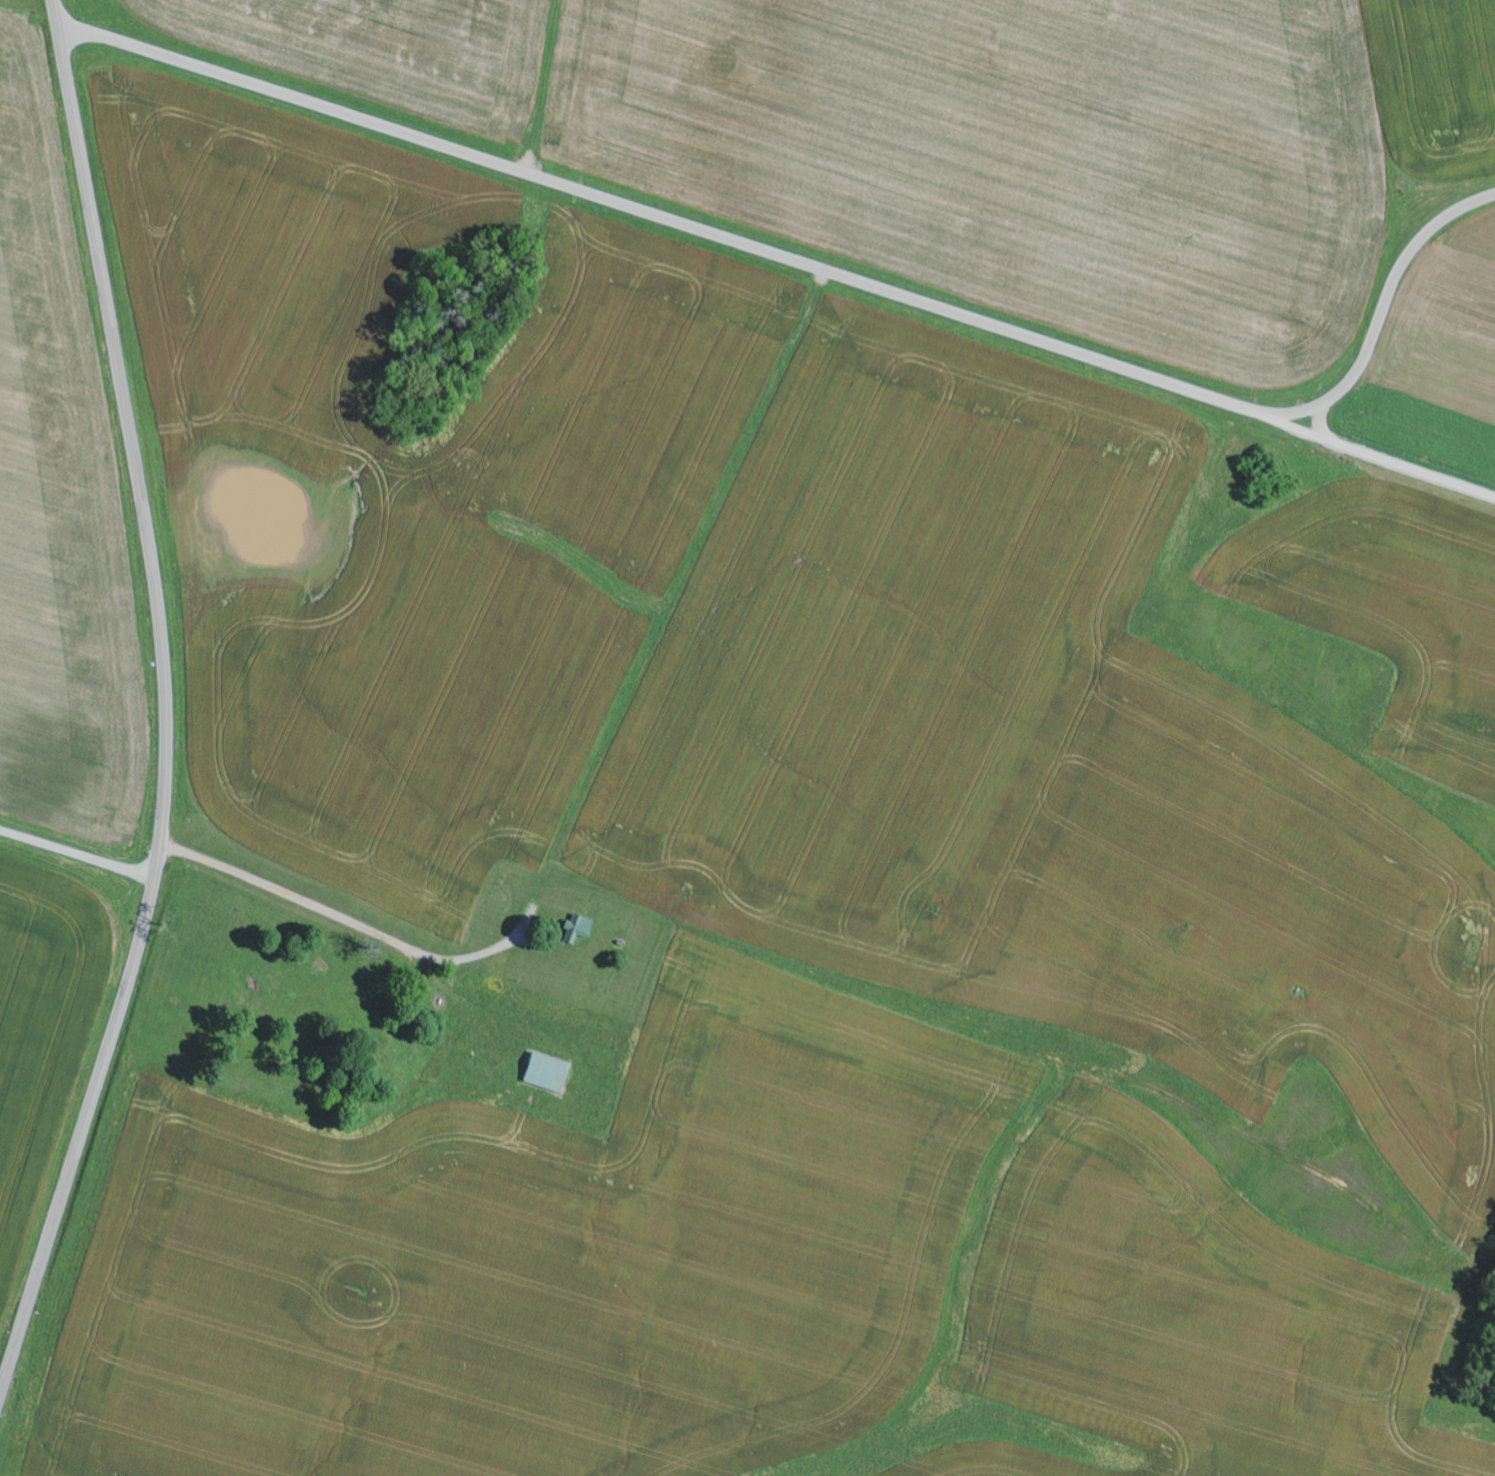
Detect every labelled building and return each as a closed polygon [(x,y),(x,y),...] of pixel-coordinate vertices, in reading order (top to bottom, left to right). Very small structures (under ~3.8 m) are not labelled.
[(527,1085),(565,1096),(574,1065),(536,1054),(527,1085)]
